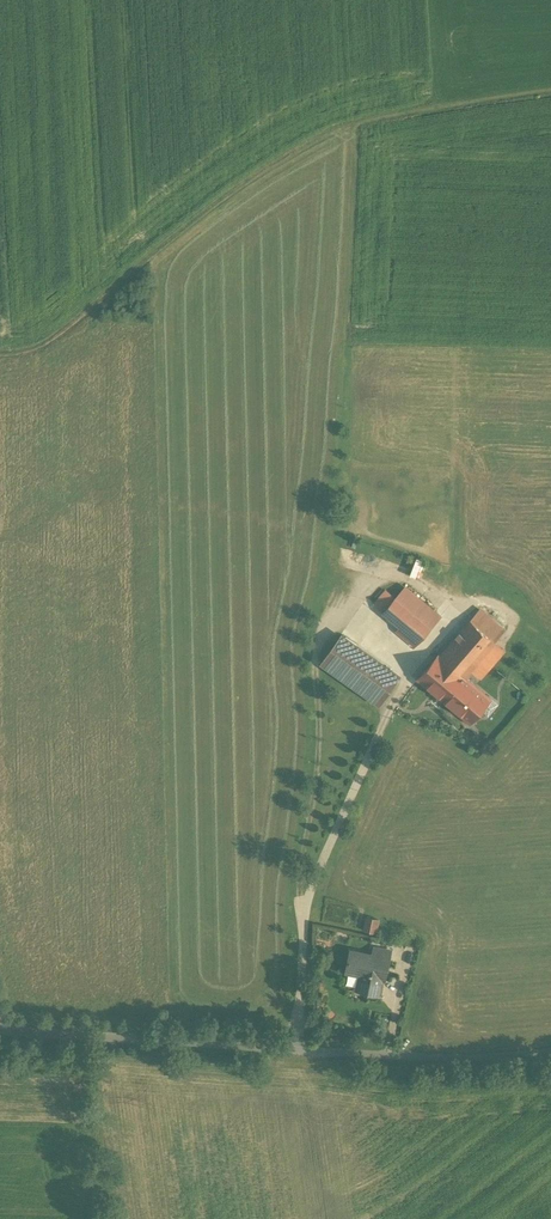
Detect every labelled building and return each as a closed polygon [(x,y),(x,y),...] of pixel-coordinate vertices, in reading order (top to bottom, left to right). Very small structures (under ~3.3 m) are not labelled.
[(406,585),(395,598),(429,627),(441,614),(406,585)] [(383,612),(395,598),(385,590),(373,603),(383,612)] [(429,627),(395,598),(383,612),(399,625),(396,630),(414,645),(429,627)] [(470,621),(439,656),(464,676),(470,669),(494,641),(470,621)] [(396,680),(338,638),(321,661),(379,704),(396,680)] [(503,649),(494,641),(470,669),(479,676),(503,649)] [(497,704),(464,676),(439,656),(438,655),(418,678),(469,722),(480,709),(487,715),(497,704)] [(379,931),(383,916),(368,913),(365,927),(379,931)] [(384,979),(390,949),(374,946),(372,954),(350,949),(345,972),(347,972),(347,971),(360,973),(356,988),(378,992),(381,978),(384,979)]
